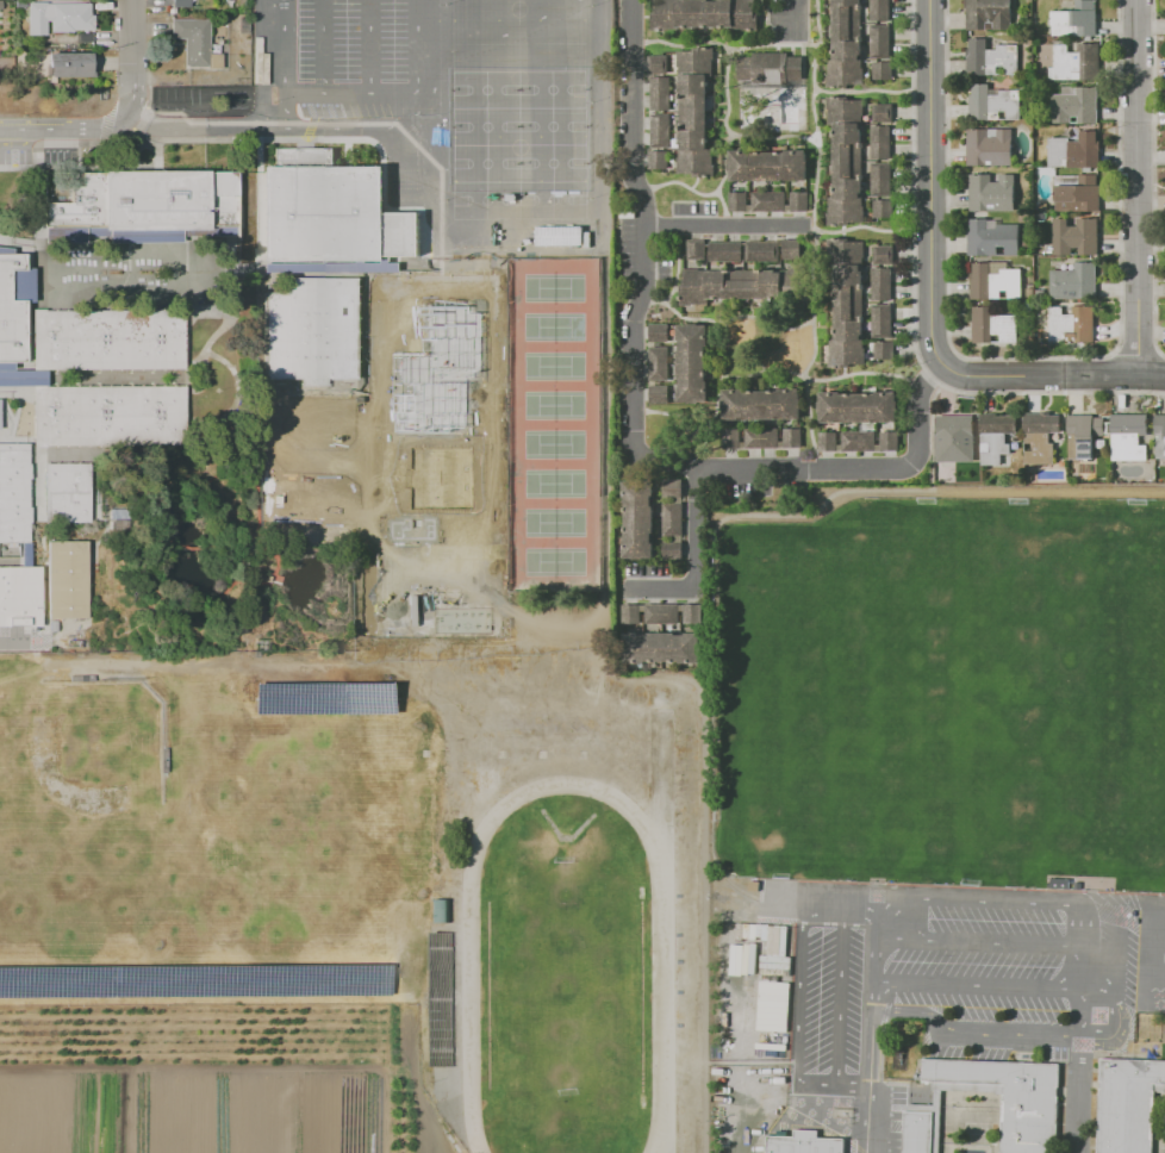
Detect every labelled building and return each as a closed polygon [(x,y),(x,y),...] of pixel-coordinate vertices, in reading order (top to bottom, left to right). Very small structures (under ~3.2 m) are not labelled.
[(172,8),(172,0),(189,0),(189,7),(172,8)] [(652,29),(653,0),(673,0),(727,0),(755,0),(755,29),(652,29)] [(833,61),(833,0),(862,0),(862,10),(861,10),(861,37),(862,37),(862,67),(864,67),(864,86),(827,86),(827,61),(833,61)] [(870,20),(870,0),(890,0),(890,20),(870,20)] [(968,30),(967,0),(1013,0),(1013,30),(968,30)] [(1076,10),(1075,0),(1095,0),(1096,10),(1097,10),(1097,35),(1053,36),(1053,10),(1076,10)] [(27,2),(89,2),(89,15),(93,15),(93,30),(73,31),(73,32),(51,32),(50,21),(45,21),(45,36),(27,36),(27,2)] [(170,20),(226,19),(226,43),(208,43),(208,54),(222,54),(222,68),(186,68),(185,45),(170,45),(170,20)] [(872,25),(890,25),(890,57),(872,57),(872,25)] [(1018,75),(1005,75),(1005,67),(998,68),(998,75),(971,75),(971,61),(967,61),(967,48),(970,48),(970,38),(988,38),(988,48),(998,48),(998,44),(1018,44),(1018,75)] [(1101,79),(1051,80),(1049,67),(1054,67),(1054,44),(1069,44),(1069,51),(1078,51),(1078,44),(1101,44),(1101,79)] [(678,50),(714,50),(714,60),(712,60),(712,77),(708,77),(708,148),(714,148),(714,164),(715,164),(715,175),(678,175),(678,157),(679,157),(680,74),(677,74),(678,50)] [(48,54),(95,52),(95,77),(48,77),(48,54)] [(737,80),(737,56),(753,56),(753,54),(787,54),(787,57),(802,57),(802,80),(789,80),(789,83),(756,83),(756,80),(737,80)] [(649,56),(668,56),(668,74),(649,73),(649,56)] [(873,62),(893,62),(893,80),(873,80),(873,62)] [(652,77),(671,77),(671,110),(652,110),(652,77)] [(1021,119),(1008,119),(1008,112),(1001,112),(1001,119),(970,120),(970,94),(972,94),(972,83),(1001,83),(1001,91),(1021,89),(1021,119)] [(1098,123),(1052,124),(1052,94),(1061,94),(1061,87),(1098,86),(1098,123)] [(830,96),(864,96),(864,117),(862,117),(861,205),(864,205),(864,225),(829,224),(829,198),(835,198),(835,127),(830,127),(830,96)] [(873,105),(893,105),(893,121),(873,121),(873,105)] [(650,113),(671,113),(669,148),(650,148),(650,113)] [(871,126),(891,126),(891,158),(871,158),(871,126)] [(968,164),(967,130),(988,129),(988,136),(997,136),(997,129),(1013,129),(1014,164),(968,164)] [(1101,166),(1069,166),(1069,160),(1063,160),(1064,166),(1049,167),(1049,137),(1070,137),(1070,141),(1080,141),(1079,131),(1098,131),(1098,141),(1099,141),(1101,166)] [(262,263),(386,263),(386,257),(420,257),(420,214),(386,214),(386,168),(335,168),(335,149),(273,149),(273,167),(261,167),(262,263)] [(730,180),(731,150),(754,150),(754,152),(786,152),(786,150),(806,150),(806,181),(730,180)] [(648,151),(668,151),(668,169),(648,168),(648,151)] [(872,163),(892,163),(892,197),(872,197),(872,163)] [(43,313),(44,372),(185,370),(185,320),(231,319),(237,319),(237,301),(237,270),(236,244),(235,173),(80,175),(80,188),(68,188),(68,204),(42,204),(43,313)] [(970,174),(991,174),(991,181),(1002,181),(1002,174),(1016,174),(1017,210),(970,210),(970,174)] [(1057,212),(1057,183),(1080,183),(1080,175),(1098,175),(1098,185),(1101,185),(1101,211),(1057,212)] [(791,192),(809,192),(809,210),(791,210),(791,192)] [(729,193),(747,193),(747,211),(729,211),(729,193)] [(753,193),(785,193),(785,211),(753,211),(753,193)] [(874,200),(895,200),(893,218),(874,218),(874,200)] [(1021,255),(968,256),(967,229),(971,229),(971,218),(1002,218),(1002,222),(1020,222),(1021,255)] [(1053,219),(1069,219),(1069,225),(1078,225),(1078,218),(1098,218),(1099,254),(1080,254),(1080,248),(1072,248),(1072,254),(1053,255),(1053,219)] [(1023,233),(1033,233),(1033,247),(1024,247),(1023,233)] [(829,239),(865,238),(865,258),(862,258),(864,343),(865,366),(829,366),(829,337),(833,337),(833,264),(829,264),(829,239)] [(687,239),(706,239),(706,260),(687,260),(687,239)] [(783,239),(799,239),(799,258),(783,258),(783,239)] [(710,242),(741,242),(742,262),(710,262),(710,242)] [(746,242),(779,242),(779,260),(746,260),(746,242)] [(874,247),(893,247),(893,263),(874,263),(874,247)] [(1097,299),(1084,299),(1084,298),(1051,299),(1051,269),(1074,269),(1074,261),(1097,261),(1097,299)] [(1022,298),(1009,298),(1009,291),(1002,291),(1002,298),(971,298),(971,273),(974,273),(974,262),(1008,262),(1009,268),(1022,268),(1022,298)] [(871,269),(891,268),(891,300),(871,300),(871,269)] [(684,269),(809,269),(809,298),(710,299),(710,304),(680,305),(680,297),(684,297),(684,269)] [(289,295),(262,295),(263,381),(362,380),(361,280),(289,280),(289,295)] [(871,305),(891,305),(891,337),(871,337),(871,305)] [(1048,306),(1064,305),(1064,313),(1073,313),(1072,305),(1095,305),(1095,341),(1049,342),(1048,306)] [(972,306),(993,306),(993,314),(1020,314),(1020,342),(972,342),(972,306)] [(649,324),(669,324),(669,341),(649,341),(649,324)] [(678,401),(678,324),(708,324),(708,401),(678,401)] [(876,343),(893,343),(895,361),(876,361),(876,343)] [(649,347),(669,347),(669,380),(649,380),(649,347)] [(648,385),(669,385),(669,404),(648,404),(648,385)] [(723,419),(723,409),(722,409),(722,397),(723,397),(723,388),(745,388),(745,389),(778,389),(778,388),(799,388),(799,397),(803,397),(803,410),(799,410),(799,419),(723,419)] [(185,389),(44,389),(44,445),(186,447),(185,389)] [(821,423),(821,412),(820,412),(818,400),(820,400),(820,392),(841,392),(841,394),(876,393),(876,392),(896,392),(896,400),(899,400),(899,413),(896,413),(896,423),(821,423)] [(353,397),(368,395),(369,419),(354,419),(353,397)] [(282,485),(283,410),(267,410),(267,485),(282,485)] [(982,413),(998,413),(998,416),(1017,416),(1017,432),(1007,432),(1007,443),(1011,443),(1011,453),(1001,454),(1001,465),(982,465),(982,450),(989,450),(989,443),(982,443),(982,413)] [(1026,413),(1042,413),(1042,415),(1060,415),(1060,432),(1049,432),(1049,443),(1054,443),(1054,453),(1054,463),(1026,463),(1026,449),(1032,449),(1032,442),(1026,442),(1026,413)] [(1111,415),(1147,413),(1147,435),(1140,435),(1140,445),(1147,445),(1147,460),(1111,460),(1111,415)] [(937,415),(974,415),(974,461),(937,461),(937,415)] [(1067,415),(1094,415),(1094,417),(1104,417),(1104,436),(1104,453),(1095,453),(1095,460),(1070,460),(1070,435),(1067,435),(1067,415)] [(1154,415),(1164,415),(1164,458),(1155,459),(1155,434),(1154,415)] [(746,448),(746,428),(778,428),(778,447),(746,448)] [(783,428),(802,428),(802,447),(783,447),(783,428)] [(722,429),(741,429),(741,447),(722,447),(722,429)] [(843,450),(842,431),(874,431),(874,450),(843,450)] [(880,431),(898,431),(898,450),(880,450),(880,431)] [(818,432),(837,432),(837,450),(818,450),(818,432)] [(29,544),(0,545),(0,447),(27,447),(29,544)] [(44,467),(88,466),(89,522),(44,523),(44,467)] [(664,497),(664,479),(683,479),(683,497),(664,497)] [(655,557),(623,557),(623,537),(627,537),(627,501),(623,501),(623,481),(655,480),(655,557)] [(664,536),(664,503),(681,503),(683,536),(664,536)] [(664,541),(683,541),(683,559),(664,560),(664,541)] [(86,621),(46,621),(46,543),(86,543),(86,621)] [(39,628),(0,628),(0,570),(38,569),(39,628)] [(678,603),(644,603),(645,623),(678,622),(678,603)] [(621,604),(621,622),(639,622),(639,604),(621,604)] [(700,604),(683,604),(684,622),(701,622),(700,604)] [(699,632),(624,632),(624,662),(699,662),(699,632)] [(431,1065),(453,1065),(451,931),(429,932),(431,1065)] [(729,974),(754,975),(755,945),(730,944),(729,974)] [(756,1030),(787,1031),(788,981),(758,980),(756,1030)] [(1057,1135),(1057,1152),(1002,1152),(1004,1085),(932,1083),(932,1082),(922,1082),(923,1058),(1060,1062),(1060,1086),(1059,1086),(1058,1095),(1060,1095),(1059,1135),(1057,1135)] [(1151,1060),(1164,1061),(1164,1083),(1154,1083),(1154,1090),(1157,1090),(1157,1104),(1154,1104),(1153,1133),(1155,1133),(1155,1152),(1097,1152),(1101,1059),(1151,1060)] [(935,1111),(933,1152),(903,1152),(905,1110),(935,1111)] [(754,1128),(753,1152),(725,1152),(727,1127),(754,1128)] [(846,1139),(845,1152),(768,1152),(768,1135),(795,1136),(795,1129),(818,1130),(818,1138),(846,1139)]
